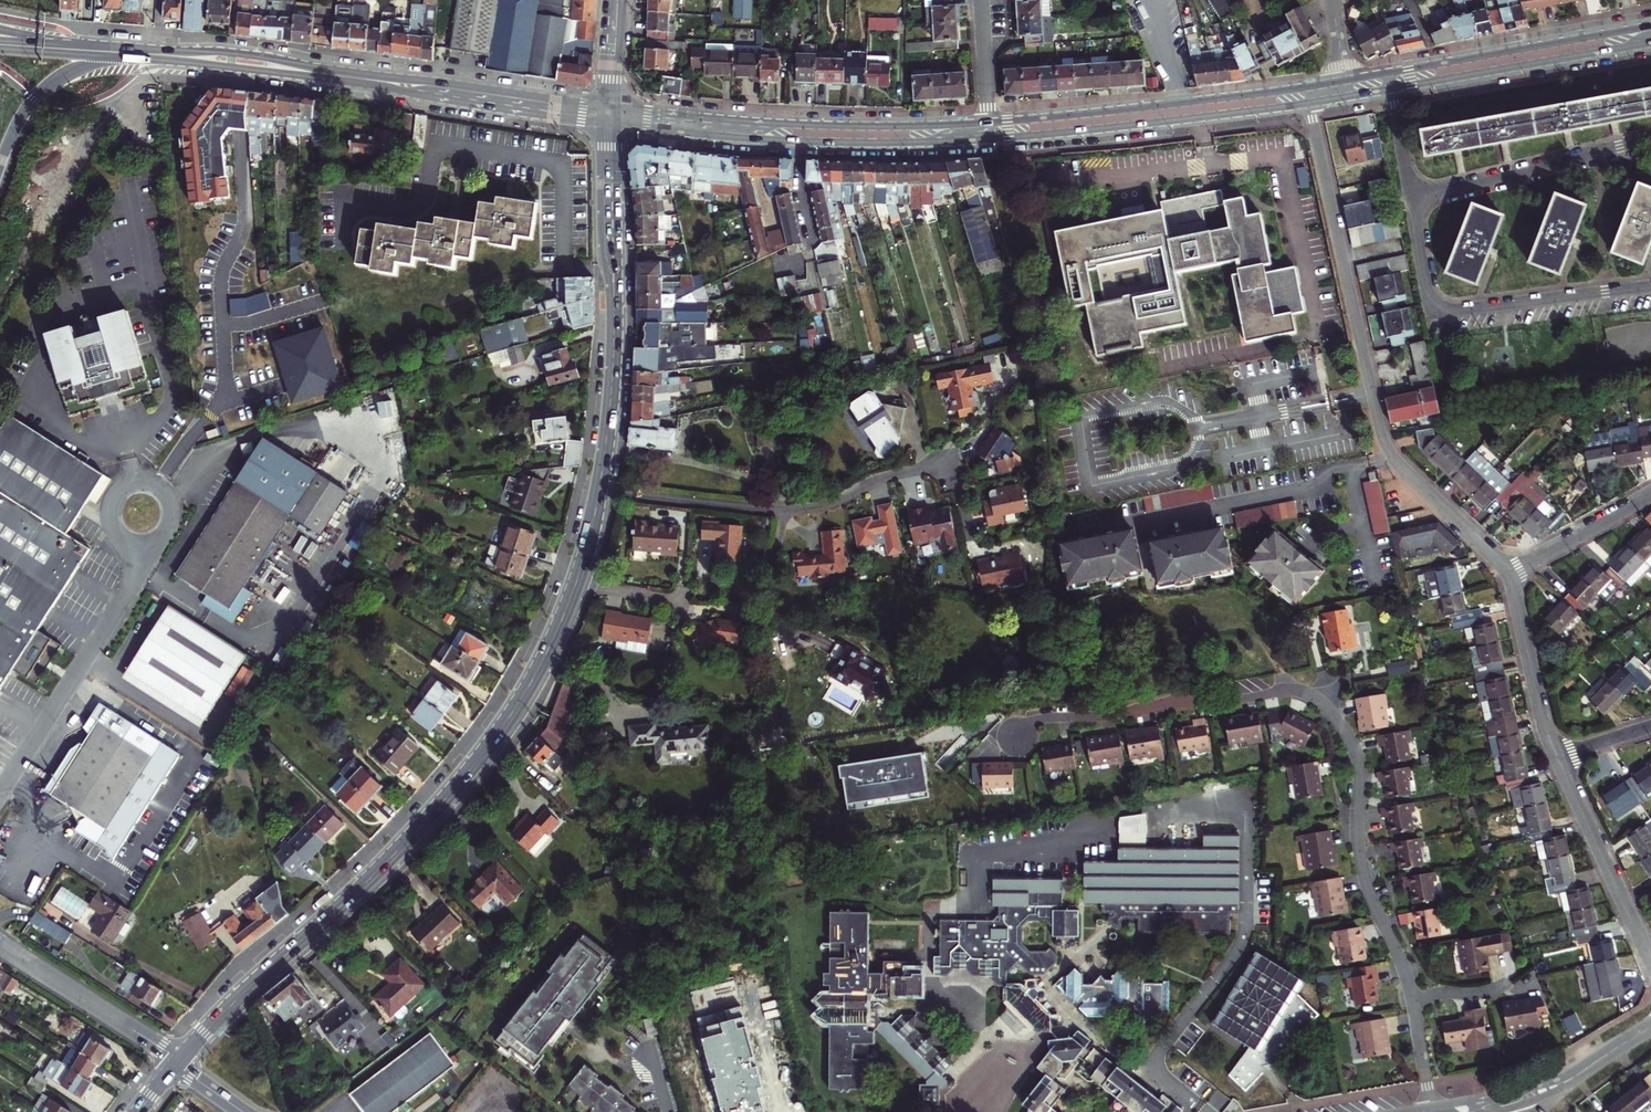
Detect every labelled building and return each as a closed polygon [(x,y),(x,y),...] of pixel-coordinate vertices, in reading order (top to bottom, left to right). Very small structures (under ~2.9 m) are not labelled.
[(61,12),(78,13),(79,0),(61,0),(61,12)] [(103,1),(106,1),(106,11),(113,11),(115,13),(118,13),(123,11),(124,0),(103,0),(103,1)] [(123,11),(142,13),(143,0),(124,0),(123,11)] [(164,20),(181,23),(183,0),(166,0),(164,20)] [(185,30),(202,32),(205,0),(187,0),(185,30)] [(231,13),(232,0),(210,0),(208,24),(230,26),(231,13)] [(254,0),(239,0),(238,13),(231,13),(230,26),(229,34),(251,37),(254,0)] [(251,37),(265,39),(268,0),(264,0),(254,0),(251,37)] [(282,1),(268,0),(265,39),(279,40),(282,1)] [(292,2),(282,1),(279,40),(293,42),(295,11),(296,3),(296,0),(292,0),(292,2)] [(318,0),(314,0),(313,4),(313,12),(311,45),(350,49),(353,6),(336,5),(334,30),(321,29),(323,11),(318,10),(318,0)] [(388,0),(383,0),(383,12),(387,13),(395,13),(395,9),(390,9),(388,4),(388,0)] [(426,5),(426,4),(426,0),(412,0),(411,13),(419,14),(425,14),(426,5)] [(459,0),(450,50),(490,56),(499,0),(459,0)] [(539,0),(499,0),(490,56),(488,70),(521,75),(527,68),(536,15),(539,0)] [(536,15),(563,20),(565,0),(539,0),(536,15)] [(567,22),(596,23),(598,4),(598,0),(565,0),(563,20),(567,21),(567,22)] [(674,0),(650,0),(650,7),(649,15),(676,17),(678,0),(674,0)] [(754,0),(736,0),(735,25),(752,26),(754,0)] [(1052,0),(1027,0),(1028,6),(1022,7),(1023,15),(1023,23),(1054,21),(1052,0)] [(1236,12),(1229,0),(1209,0),(1219,16),(1228,11),(1230,14),(1236,12)] [(1439,17),(1449,13),(1443,0),(1432,0),(1431,0),(1439,17)] [(1470,15),(1467,3),(1466,0),(1457,0),(1464,18),(1453,21),(1461,42),(1469,40),(1478,38),(1473,15),(1470,15)] [(1480,0),(1477,1),(1467,3),(1470,15),(1473,15),(1478,38),(1486,36),(1496,34),(1490,13),(1488,8),(1482,9),(1480,0)] [(1496,34),(1502,33),(1509,32),(1502,11),(1499,3),(1498,0),(1491,0),(1491,1),(1486,2),(1488,8),(1490,13),(1496,34)] [(1519,29),(1512,9),(1509,1),(1508,0),(1498,0),(1499,3),(1502,11),(1509,32),(1513,31),(1519,29)] [(1509,1),(1512,9),(1519,29),(1525,28),(1532,26),(1525,12),(1523,6),(1520,0),(1508,0),(1509,1)] [(1523,6),(1525,12),(1533,11),(1544,9),(1543,0),(1520,0),(1523,6)] [(1544,9),(1556,6),(1566,5),(1565,0),(1543,0),(1544,9)] [(295,11),(313,12),(313,4),(296,3),(295,11)] [(961,17),(961,12),(955,12),(954,3),(937,5),(937,9),(933,9),(934,13),(930,13),(931,31),(939,30),(962,28),(961,17)] [(422,60),(433,61),(436,6),(426,5),(425,14),(422,60)] [(369,27),(370,8),(353,6),(350,49),(379,53),(380,43),(382,43),(382,34),(381,34),(381,29),(369,27)] [(1323,43),(1320,38),(1308,15),(1303,6),(1287,15),(1291,23),(1307,52),(1323,43)] [(313,12),(295,11),(293,42),(311,45),(313,12)] [(1255,80),(1252,73),(1257,71),(1261,69),(1249,42),(1242,45),(1238,37),(1239,35),(1232,18),(1238,15),(1236,12),(1230,14),(1228,11),(1219,16),(1222,21),(1227,32),(1232,42),(1235,49),(1249,81),(1255,80)] [(387,13),(383,12),(382,24),(381,34),(382,34),(382,43),(380,43),(379,53),(393,55),(395,21),(386,20),(387,13)] [(411,20),(410,23),(408,58),(422,60),(425,14),(419,14),(411,13),(411,15),(411,20)] [(1439,17),(1428,22),(1438,47),(1448,45),(1461,42),(1453,21),(1449,13),(1439,17)] [(567,21),(563,20),(536,15),(527,68),(521,75),(558,81),(564,46),(567,22),(567,21)] [(674,43),(674,35),(676,17),(649,15),(649,27),(648,41),(674,43)] [(1399,47),(1403,54),(1417,51),(1430,49),(1414,16),(1387,21),(1388,24),(1399,47)] [(725,17),(715,17),(715,29),(724,29),(725,17)] [(410,23),(411,20),(395,18),(395,21),(393,55),(408,58),(410,23)] [(1031,48),(1041,48),(1056,46),(1054,21),(1023,23),(1024,32),(1025,41),(1030,41),(1031,48)] [(595,41),(596,23),(567,22),(564,46),(579,41),(595,41)] [(902,24),(871,23),(870,35),(901,36),(902,24)] [(1276,58),(1281,55),(1286,64),(1296,58),(1307,52),(1291,23),(1263,39),(1266,44),(1260,47),(1269,62),(1276,58)] [(1396,53),(1395,49),(1399,47),(1388,24),(1373,32),(1384,51),(1387,57),(1391,55),(1396,53)] [(963,40),(962,28),(939,30),(940,48),(941,56),(950,55),(959,55),(958,46),(963,45),(963,40)] [(1373,32),(1372,28),(1358,35),(1371,61),(1376,58),(1381,56),(1380,53),(1384,51),(1373,32)] [(1188,36),(1190,42),(1200,40),(1199,33),(1188,36)] [(1190,42),(1200,88),(1207,87),(1212,86),(1206,63),(1200,40),(1190,42)] [(595,41),(579,41),(564,46),(558,81),(587,86),(592,82),(595,41)] [(688,46),(674,45),(649,43),(649,55),(648,74),(671,75),(672,56),(687,56),(688,46)] [(738,49),(738,48),(708,47),(708,50),(694,50),(694,69),(707,69),(707,78),(717,78),(722,78),(727,79),(726,83),(737,83),(737,82),(738,49)] [(807,87),(818,88),(819,58),(820,48),(800,47),(798,87),(807,87)] [(941,56),(940,48),(931,48),(931,47),(922,47),(922,49),(908,50),(908,59),(941,56)] [(759,50),(738,49),(737,82),(746,82),(754,83),(754,86),(762,86),(763,60),(763,55),(764,50),(759,50)] [(1227,53),(1230,60),(1235,83),(1242,82),(1249,81),(1235,49),(1227,53)] [(772,60),(772,65),(781,65),(781,55),(763,55),(763,60),(772,60)] [(1286,64),(1281,55),(1276,58),(1280,66),(1286,64)] [(847,57),(847,59),(847,63),(846,89),(856,89),(868,90),(869,69),(869,61),(869,58),(847,57)] [(834,59),(819,58),(818,88),(831,88),(846,89),(847,63),(834,63),(834,59)] [(772,65),(772,60),(763,60),(762,86),(762,87),(772,87),(780,87),(781,65),(772,65)] [(1230,60),(1218,61),(1224,85),(1231,84),(1235,83),(1230,60)] [(869,61),(869,69),(891,70),(891,62),(869,61)] [(1218,85),(1224,85),(1218,61),(1206,63),(1212,86),(1218,85)] [(1146,64),(1129,65),(1130,90),(1140,89),(1148,89),(1146,64)] [(1129,65),(1111,67),(1113,91),(1122,90),(1130,90),(1129,65)] [(1094,68),(1095,92),(1105,92),(1113,91),(1111,67),(1094,68)] [(1077,69),(1078,94),(1086,93),(1095,92),(1094,68),(1077,69)] [(892,91),(893,70),(891,70),(869,69),(868,90),(879,90),(892,91)] [(1060,71),(1061,95),(1070,94),(1078,94),(1077,69),(1060,71)] [(1042,72),(1044,96),(1052,96),(1061,95),(1060,71),(1042,72)] [(1036,97),(1044,96),(1042,72),(1026,73),(1027,97),(1036,97)] [(916,75),(917,105),(924,105),(934,104),(933,80),(932,73),(916,75)] [(1020,98),(1027,97),(1026,73),(1009,74),(1011,99),(1020,98)] [(970,101),(968,78),(951,79),(953,103),(962,102),(970,101)] [(951,79),(933,80),(934,104),(942,103),(953,103),(951,79)] [(663,99),(683,102),(692,102),(694,87),(685,86),(685,83),(665,81),(663,99)] [(249,123),(252,93),(237,92),(214,89),(185,129),(193,206),(212,204),(212,201),(231,199),(225,140),(232,131),(250,129),(249,123)] [(1425,132),(1429,156),(1454,151),(1458,151),(1462,150),(1501,143),(1506,142),(1510,141),(1565,131),(1569,130),(1573,130),(1612,122),(1617,121),(1620,121),(1650,115),(1650,90),(1425,132)] [(265,95),(252,93),(249,123),(250,129),(250,133),(255,133),(257,156),(263,155),(260,126),(265,95)] [(274,129),(279,97),(265,95),(260,126),(263,155),(268,155),(267,133),(275,134),(274,129)] [(279,97),(274,129),(275,134),(276,154),(281,154),(282,128),(288,128),(292,98),(279,97)] [(301,135),(304,100),(292,98),(288,128),(288,130),(288,135),(301,135)] [(304,100),(301,135),(313,136),(313,134),(316,101),(304,100)] [(325,103),(316,101),(313,134),(313,136),(313,140),(328,140),(325,103)] [(408,146),(413,114),(405,113),(400,145),(408,146)] [(413,141),(424,143),(428,116),(417,115),(413,141)] [(393,158),(396,134),(377,132),(376,139),(352,136),(350,153),(393,158)] [(1354,136),(1343,138),(1349,164),(1385,156),(1380,138),(1363,142),(1362,134),(1354,136)] [(641,144),(629,143),(621,152),(625,186),(641,183),(639,172),(651,171),(657,172),(658,178),(655,178),(656,182),(662,181),(661,178),(664,147),(641,144)] [(670,148),(664,147),(661,178),(662,181),(663,186),(675,187),(676,183),(673,183),(673,180),(674,173),(676,148),(670,148)] [(685,174),(687,150),(681,149),(676,148),(674,173),(685,174)] [(687,150),(685,174),(684,181),(684,188),(702,189),(706,151),(697,151),(687,150)] [(707,193),(707,189),(716,190),(716,181),(730,182),(733,192),(750,257),(762,251),(758,236),(746,186),(743,174),(755,174),(755,156),(747,155),(746,167),(731,166),(731,154),(718,153),(706,151),(702,189),(704,189),(704,193),(707,193)] [(746,167),(747,155),(739,155),(731,154),(731,166),(746,167)] [(770,186),(772,186),(772,156),(764,156),(755,156),(755,174),(756,174),(761,194),(769,192),(770,192),(770,189),(770,186)] [(784,184),(786,156),(779,156),(772,156),(772,186),(770,186),(770,189),(772,189),(771,192),(783,189),(782,186),(781,184),(784,184)] [(980,222),(991,219),(973,156),(966,157),(960,157),(980,222)] [(817,185),(812,157),(806,157),(799,157),(797,178),(800,181),(801,186),(805,185),(806,187),(817,185)] [(824,201),(824,198),(824,158),(819,158),(812,157),(817,185),(826,236),(837,234),(828,201),(824,201)] [(980,222),(960,157),(949,158),(938,159),(947,187),(947,188),(956,186),(962,205),(953,208),(972,272),(994,265),(980,222)] [(824,198),(834,199),(835,158),(829,158),(824,158),(824,198)] [(834,199),(845,199),(845,180),(846,158),(841,158),(835,158),(834,199)] [(856,180),(857,159),(851,159),(846,158),(845,180),(856,180)] [(861,159),(857,159),(856,180),(856,191),(856,199),(860,213),(864,212),(861,202),(862,199),(866,199),(867,199),(868,159),(861,159)] [(877,200),(879,160),(873,159),(868,159),(867,199),(866,199),(870,214),(880,211),(878,203),(877,200)] [(936,188),(947,187),(938,159),(931,159),(924,160),(926,196),(932,196),(932,188),(936,188)] [(888,199),(889,194),(891,160),(884,160),(879,160),(877,200),(888,201),(888,199)] [(902,181),(902,160),(896,160),(891,160),(889,194),(898,194),(899,181),(902,181)] [(914,193),(913,160),(908,160),(902,160),(902,181),(902,200),(902,203),(904,208),(916,208),(914,200),(914,193)] [(926,200),(926,196),(924,160),(919,160),(913,160),(914,193),(914,200),(924,200),(926,200)] [(1042,162),(1041,172),(1061,173),(1062,164),(1042,162)] [(330,174),(331,174),(331,164),(314,164),(314,171),(330,174)] [(685,174),(674,173),(673,180),(684,181),(685,174)] [(330,174),(314,174),(314,184),(330,183),(330,174)] [(1369,183),(1371,192),(1387,188),(1385,179),(1369,183)] [(730,182),(716,181),(716,190),(733,192),(730,182)] [(655,196),(653,182),(641,183),(625,186),(626,193),(627,200),(655,196)] [(1641,183),(1614,253),(1642,264),(1650,240),(1650,187),(1641,183)] [(806,187),(805,185),(801,186),(807,212),(812,240),(826,236),(817,185),(806,187)] [(1157,202),(1186,195),(1189,207),(1217,202),(1216,198),(1215,198),(1213,185),(1206,187),(1150,198),(1153,213),(1154,218),(1160,217),(1157,202)] [(784,195),(783,189),(771,192),(770,192),(769,192),(771,204),(785,201),(784,195)] [(371,224),(370,234),(354,231),(349,264),(364,267),(364,271),(388,275),(390,263),(406,265),(407,257),(423,260),(423,263),(447,267),(450,254),(465,257),(469,235),(484,237),(484,240),(508,244),(510,233),(525,235),(531,200),(491,193),(489,202),(474,199),(470,223),(430,216),(429,225),(413,223),(411,231),(371,224)] [(1160,217),(1154,218),(1153,213),(1110,222),(1109,215),(1046,228),(1061,305),(1077,302),(1088,353),(1135,343),(1133,330),(1178,321),(1168,270),(1228,258),(1231,271),(1219,273),(1232,336),(1282,325),(1279,309),(1290,307),(1281,261),(1252,267),(1251,263),(1265,261),(1254,209),(1239,212),(1235,194),(1216,198),(1217,202),(1221,224),(1194,230),(1189,207),(1186,195),(1157,202),(1160,217)] [(1588,205),(1559,194),(1532,262),(1562,273),(1571,248),(1573,243),(1575,238),(1588,205)] [(665,212),(669,212),(665,195),(661,196),(665,212)] [(655,196),(627,200),(628,206),(629,214),(657,212),(655,196)] [(785,201),(771,204),(774,217),(788,214),(787,210),(785,201)] [(1367,229),(1375,227),(1376,227),(1371,203),(1344,208),(1347,222),(1350,233),(1359,231),(1367,229)] [(1506,215),(1476,204),(1450,273),(1479,284),(1489,258),(1492,253),(1493,248),(1506,215)] [(657,212),(629,214),(629,221),(629,228),(657,228),(657,212)] [(788,214),(774,217),(777,227),(777,230),(791,227),(790,222),(788,214)] [(1385,225),(1376,227),(1375,227),(1367,229),(1359,231),(1350,233),(1354,248),(1362,246),(1370,244),(1379,243),(1389,240),(1395,239),(1403,237),(1399,222),(1392,223),(1389,224),(1385,225)] [(777,230),(777,227),(758,236),(762,251),(778,243),(780,243),(777,230)] [(790,244),(794,244),(793,236),(791,227),(777,230),(780,243),(778,243),(780,251),(791,249),(790,244)] [(657,242),(657,228),(629,228),(629,235),(629,242),(657,242)] [(304,234),(291,234),(292,262),(304,261),(304,234)] [(849,264),(841,235),(837,236),(844,265),(849,264)] [(678,250),(676,242),(661,242),(664,252),(678,250)] [(835,269),(831,256),(809,262),(812,275),(835,269)] [(1400,257),(1393,259),(1386,260),(1379,262),(1373,264),(1366,265),(1358,267),(1361,283),(1369,281),(1373,280),(1376,279),(1383,278),(1389,276),(1395,275),(1397,275),(1402,274),(1404,273),(1410,272),(1407,256),(1400,257)] [(660,272),(660,259),(629,259),(629,267),(629,272),(654,272),(660,272)] [(812,275),(811,275),(812,282),(836,277),(835,269),(812,275)] [(673,285),(654,284),(654,272),(629,272),(629,281),(629,291),(663,291),(668,291),(669,296),(675,293),(679,292),(677,285),(673,285)] [(691,286),(687,288),(684,272),(673,272),(673,285),(677,285),(679,292),(685,289),(688,294),(693,291),(691,286)] [(261,274),(253,274),(254,286),(262,283),(261,274)] [(527,286),(513,291),(511,317),(514,316),(538,308),(586,294),(586,284),(586,274),(550,275),(550,298),(548,296),(531,301),(527,286)] [(1397,275),(1376,279),(1379,293),(1381,304),(1384,303),(1386,315),(1384,316),(1387,328),(1389,339),(1392,338),(1394,348),(1407,346),(1406,338),(1416,336),(1410,310),(1400,312),(1398,304),(1409,302),(1402,274),(1397,275)] [(788,277),(770,277),(769,293),(791,293),(788,277)] [(639,320),(665,320),(673,320),(699,320),(715,321),(715,294),(702,298),(697,298),(688,298),(688,295),(688,294),(685,289),(679,292),(675,293),(674,298),(663,298),(663,291),(629,291),(629,304),(629,320),(639,320)] [(808,308),(818,306),(815,291),(805,293),(808,308)] [(795,311),(808,308),(805,293),(792,296),(795,311)] [(586,308),(586,294),(538,308),(541,317),(553,313),(558,329),(586,321),(586,308)] [(139,306),(57,328),(80,410),(110,402),(107,394),(130,387),(132,396),(161,388),(139,306)] [(511,317),(505,319),(474,329),(481,353),(482,352),(512,343),(521,340),(514,316),(511,317)] [(673,327),(665,327),(665,320),(639,320),(639,322),(637,323),(637,328),(639,330),(639,333),(639,336),(637,337),(637,342),(639,343),(638,345),(652,346),(699,343),(699,320),(673,320),(673,327)] [(317,327),(269,342),(287,401),(336,385),(317,327)] [(900,346),(911,343),(906,327),(895,330),(900,346)] [(975,343),(972,335),(965,337),(968,346),(975,343)] [(892,355),(887,339),(876,342),(881,358),(892,355)] [(709,357),(708,342),(699,343),(652,346),(638,345),(628,345),(628,356),(627,369),(648,369),(657,368),(671,367),(670,358),(709,357)] [(494,362),(504,358),(505,362),(517,358),(512,343),(482,352),(484,360),(492,358),(494,362)] [(516,345),(520,363),(528,361),(524,343),(516,345)] [(1416,394),(1388,400),(1391,413),(1393,425),(1405,423),(1436,416),(1442,415),(1426,344),(1414,347),(1419,372),(1421,382),(1414,384),(1416,394)] [(561,354),(558,346),(531,354),(536,369),(540,368),(545,381),(571,373),(567,361),(563,362),(561,354)] [(946,353),(945,348),(934,350),(935,356),(946,353)] [(876,353),(863,356),(866,371),(879,369),(876,353)] [(943,398),(949,402),(950,406),(952,415),(965,412),(963,406),(968,405),(972,404),(969,388),(968,387),(967,386),(966,385),(964,385),(963,380),(986,375),(982,357),(928,369),(931,383),(939,381),(941,389),(937,395),(943,398)] [(800,363),(802,373),(809,371),(807,362),(800,363)] [(626,382),(651,384),(673,381),(672,375),(655,376),(655,373),(658,373),(657,368),(648,369),(627,369),(627,374),(626,382)] [(802,373),(804,380),(811,378),(809,371),(802,373)] [(660,390),(673,388),(673,381),(651,384),(626,382),(626,392),(625,399),(647,400),(648,391),(660,390)] [(660,390),(648,391),(647,400),(659,398),(661,398),(660,390)] [(877,396),(871,395),(854,406),(853,411),(860,422),(857,424),(866,438),(869,436),(880,451),(879,457),(882,460),(887,460),(890,458),(891,452),(900,446),(901,443),(901,440),(889,423),(893,420),(884,406),(877,396)] [(659,398),(647,400),(646,417),(655,415),(662,414),(659,398)] [(646,418),(646,417),(647,400),(625,399),(625,407),(624,419),(646,418)] [(907,411),(884,406),(893,420),(889,423),(901,440),(907,411)] [(19,408),(0,437),(0,694),(12,676),(16,670),(39,684),(47,671),(51,666),(53,662),(64,645),(41,630),(93,549),(70,534),(83,515),(113,469),(19,408)] [(526,413),(530,441),(559,437),(557,465),(572,463),(575,438),(563,437),(561,425),(560,413),(546,415),(546,410),(526,413)] [(646,418),(624,419),(623,433),(622,443),(669,449),(671,428),(654,426),(655,415),(646,417),(646,418)] [(990,462),(1008,458),(1008,457),(1005,443),(1002,441),(1003,439),(1008,432),(1003,430),(1005,427),(986,415),(968,442),(980,450),(982,447),(985,448),(987,450),(990,462)] [(1644,458),(1638,428),(1636,422),(1627,424),(1628,428),(1609,432),(1610,434),(1612,447),(1616,467),(1629,465),(1635,464),(1636,464),(1645,462),(1644,458)] [(1638,428),(1644,458),(1650,457),(1650,426),(1638,428)] [(753,435),(747,430),(741,436),(743,436),(744,436),(745,437),(747,438),(748,439),(748,440),(749,442),(749,443),(752,440),(753,435)] [(1439,469),(1450,480),(1465,464),(1444,445),(1437,438),(1434,439),(1432,430),(1415,433),(1418,450),(1429,460),(1439,469)] [(1583,440),(1586,457),(1590,473),(1604,470),(1616,467),(1612,447),(1610,434),(1583,440)] [(232,460),(235,473),(219,499),(223,500),(223,504),(221,503),(218,508),(176,576),(208,596),(203,604),(234,622),(253,589),(246,585),(255,571),(259,574),(277,544),(294,554),(299,546),(279,533),(290,516),(318,533),(345,491),(258,437),(242,441),(246,457),(232,460)] [(1002,441),(1005,443),(1008,457),(1015,455),(1013,446),(1003,439),(1002,441)] [(1471,499),(1485,484),(1498,471),(1477,451),(1465,464),(1450,480),(1462,491),(1471,499)] [(540,466),(516,469),(511,469),(509,478),(502,476),(494,499),(501,501),(500,504),(525,512),(531,492),(540,466)] [(1498,471),(1485,484),(1471,499),(1480,508),(1485,512),(1496,501),(1502,507),(1527,480),(1520,474),(1512,484),(1498,471)] [(1535,472),(1527,480),(1502,507),(1513,517),(1523,527),(1544,504),(1546,502),(1532,489),(1542,479),(1535,472)] [(1371,473),(1369,473),(1363,475),(1355,476),(1358,491),(1366,528),(1383,525),(1377,497),(1372,476),(1371,473)] [(1205,479),(1135,493),(1139,511),(1208,496),(1205,479)] [(985,496),(986,504),(978,505),(982,522),(998,519),(997,511),(1020,506),(1015,481),(985,488),(983,490),(985,496)] [(978,505),(986,504),(985,496),(977,498),(977,502),(978,505)] [(1285,496),(1226,509),(1229,524),(1289,511),(1285,496)] [(877,516),(874,516),(870,512),(862,514),(862,515),(853,517),(858,541),(883,536),(886,539),(889,550),(903,548),(892,499),(879,502),(881,515),(877,516)] [(945,501),(932,504),(929,510),(924,511),(923,506),(921,499),(900,504),(907,539),(921,536),(922,534),(929,533),(935,536),(936,543),(944,541),(944,543),(952,541),(949,530),(951,529),(945,501)] [(1562,513),(1551,525),(1545,519),(1552,512),(1544,504),(1523,527),(1530,533),(1537,539),(1547,528),(1553,534),(1568,518),(1562,513)] [(643,532),(644,519),(629,517),(626,545),(650,547),(649,550),(669,552),(670,539),(672,524),(652,523),(651,533),(643,532)] [(734,560),(737,525),(734,524),(726,523),(713,522),(713,519),(696,518),(695,535),(711,536),(710,547),(709,557),(734,560)] [(524,530),(499,522),(491,546),(516,553),(521,540),(524,530)] [(821,573),(820,567),(831,567),(831,563),(837,563),(840,563),(840,552),(836,552),(834,524),(822,524),(822,528),(816,528),(817,554),(810,554),(810,549),(804,549),(799,549),(799,547),(787,548),(788,560),(792,560),(793,570),(800,570),(800,565),(804,565),(804,573),(821,573)] [(1184,532),(1144,541),(1153,579),(1169,576),(1170,579),(1186,576),(1185,572),(1206,568),(1224,564),(1222,552),(1226,551),(1222,536),(1219,537),(1216,525),(1184,532)] [(1404,534),(1392,536),(1399,564),(1410,561),(1408,554),(1432,550),(1434,545),(1449,559),(1460,547),(1439,527),(1404,534)] [(1094,535),(1055,544),(1057,556),(1053,557),(1056,572),(1061,571),(1063,584),(1081,580),(1102,575),(1103,578),(1118,575),(1118,572),(1134,568),(1126,528),(1094,535)] [(1250,547),(1251,549),(1243,558),(1258,570),(1257,571),(1265,578),(1278,588),(1279,586),(1292,597),(1300,586),(1303,588),(1312,577),(1309,574),(1316,566),(1299,552),(1269,528),(1263,536),(1260,534),(1250,547)] [(1649,528),(1639,539),(1630,549),(1644,562),(1650,555),(1650,530),(1649,528)] [(484,565),(510,573),(513,564),(516,553),(491,546),(488,556),(482,554),(476,555),(475,559),(479,563),(484,564),(484,565)] [(1013,547),(996,551),(997,554),(997,557),(992,559),(991,557),(990,556),(988,555),(972,559),(973,567),(970,567),(972,576),(976,583),(987,581),(988,583),(1002,580),(1004,582),(1014,581),(1015,580),(1015,579),(1016,579),(1016,578),(1016,577),(1019,577),(1013,547)] [(1644,562),(1630,549),(1620,559),(1611,569),(1626,582),(1644,562)] [(390,550),(382,564),(390,568),(398,554),(390,550)] [(1257,571),(1258,570),(1243,558),(1240,562),(1255,574),(1257,571)] [(1208,574),(1226,570),(1224,564),(1206,568),(1208,574)] [(1440,600),(1461,595),(1459,584),(1455,567),(1434,572),(1434,574),(1426,576),(1432,602),(1432,601),(1440,600)] [(1119,578),(1135,574),(1134,568),(1118,572),(1118,575),(1119,578)] [(1605,575),(1596,568),(1593,572),(1583,582),(1599,596),(1607,603),(1620,589),(1626,582),(1611,569),(1605,575)] [(1119,578),(1118,575),(1103,578),(1104,584),(1120,581),(1119,578)] [(972,576),(974,586),(988,583),(987,581),(976,583),(972,576)] [(1154,585),(1171,582),(1170,579),(1169,576),(1153,579),(1154,585)] [(1171,584),(1187,581),(1186,576),(1170,579),(1171,582),(1171,584)] [(1276,590),(1278,588),(1265,578),(1262,582),(1274,593),(1276,590)] [(1065,589),(1083,586),(1081,580),(1063,584),(1065,589)] [(1599,596),(1583,582),(1574,592),(1564,603),(1580,616),(1599,596)] [(1276,590),(1289,600),(1292,597),(1279,586),(1278,588),(1276,590)] [(1445,619),(1452,618),(1454,625),(1482,619),(1480,611),(1466,615),(1464,607),(1461,595),(1440,600),(1445,619)] [(1555,613),(1546,623),(1561,637),(1580,616),(1564,603),(1555,613)] [(248,655),(170,606),(132,666),(210,715),(248,655)] [(1416,608),(1409,609),(1411,619),(1418,617),(1416,608)] [(612,615),(613,611),(598,609),(594,638),(609,640),(608,646),(639,651),(640,642),(641,642),(645,618),(627,615),(626,617),(620,616),(612,615)] [(1353,635),(1347,636),(1346,626),(1343,611),(1317,615),(1322,640),(1325,639),(1328,653),(1344,650),(1355,648),(1353,635)] [(1475,640),(1477,648),(1498,644),(1495,631),(1494,626),(1484,627),(1482,619),(1454,625),(1455,634),(1465,632),(1468,642),(1475,640)] [(731,627),(707,622),(701,624),(684,631),(691,653),(712,646),(727,649),(731,627)] [(448,645),(452,648),(461,634),(457,631),(448,645)] [(478,654),(483,647),(461,634),(452,648),(474,661),(478,654)] [(1477,648),(1470,650),(1476,677),(1504,671),(1501,659),(1498,644),(1477,648)] [(436,664),(462,680),(468,671),(474,661),(452,648),(448,645),(436,664)] [(849,682),(850,679),(867,687),(868,697),(891,694),(889,678),(883,672),(886,667),(871,660),(870,663),(860,658),(862,653),(846,645),(841,656),(832,674),(849,682)] [(1650,680),(1650,658),(1645,664),(1637,656),(1631,663),(1632,663),(1650,680)] [(1403,660),(1387,663),(1389,674),(1405,671),(1403,660)] [(1611,682),(1626,696),(1635,687),(1639,682),(1649,692),(1650,689),(1650,680),(1632,663),(1625,670),(1624,669),(1611,682)] [(210,715),(132,666),(128,672),(207,722),(210,715)] [(244,666),(237,681),(249,686),(256,671),(244,666)] [(1478,685),(1485,684),(1490,703),(1510,698),(1507,685),(1504,671),(1476,677),(1478,685)] [(554,739),(573,689),(557,681),(540,728),(530,739),(521,749),(547,773),(558,759),(548,750),(556,741),(554,739)] [(1616,707),(1626,696),(1611,682),(1593,702),(1608,716),(1616,707)] [(434,683),(421,700),(440,714),(447,705),(452,698),(434,683)] [(1490,703),(1485,684),(1478,685),(1482,704),(1483,704),(1490,703)] [(860,707),(865,696),(841,685),(836,695),(860,707)] [(1387,707),(1390,706),(1388,692),(1359,696),(1362,711),(1365,710),(1366,717),(1363,718),(1362,718),(1363,729),(1390,725),(1387,707)] [(1490,731),(1517,725),(1514,712),(1510,698),(1490,703),(1494,722),(1488,724),(1490,731)] [(409,715),(428,730),(434,722),(440,714),(421,700),(409,715)] [(89,738),(71,767),(61,782),(53,794),(73,807),(82,823),(78,830),(110,851),(108,854),(116,859),(182,754),(102,703),(87,727),(89,738)] [(1494,722),(1490,703),(1483,704),(1488,724),(1494,722)] [(1287,714),(1281,711),(1268,714),(1273,742),(1274,742),(1275,741),(1276,741),(1277,741),(1278,740),(1279,740),(1279,739),(1280,739),(1281,738),(1282,738),(1283,737),(1283,736),(1284,736),(1284,735),(1289,737),(1290,735),(1306,743),(1316,723),(1299,715),(1300,714),(1294,711),(1289,709),(1287,714)] [(1248,741),(1264,738),(1259,710),(1243,713),(1243,717),(1237,718),(1237,714),(1225,715),(1229,742),(1248,738),(1248,741)] [(650,722),(649,715),(623,717),(626,738),(649,736),(650,754),(663,753),(662,744),(704,740),(702,717),(650,722)] [(1211,748),(1205,718),(1197,719),(1198,724),(1191,725),(1175,728),(1179,751),(1202,747),(1203,750),(1211,748)] [(1149,753),(1149,756),(1159,755),(1164,754),(1159,725),(1144,728),(1145,730),(1138,732),(1137,729),(1137,726),(1128,728),(1133,756),(1149,753)] [(1491,739),(1496,758),(1502,757),(1523,752),(1520,740),(1517,725),(1490,731),(1492,739),(1491,739)] [(1412,737),(1411,727),(1379,733),(1381,742),(1387,741),(1387,746),(1409,742),(1408,737),(1412,737)] [(401,758),(413,744),(394,728),(370,755),(388,772),(401,758)] [(1103,737),(1096,738),(1095,736),(1095,733),(1084,735),(1089,763),(1107,760),(1107,763),(1118,761),(1123,760),(1118,732),(1102,734),(1103,737)] [(1061,766),(1062,769),(1074,766),(1070,741),(1062,743),(1057,744),(1057,745),(1040,748),(1044,769),(1061,766)] [(1389,758),(1411,755),(1409,742),(1387,746),(1389,758)] [(919,789),(912,744),(828,758),(831,771),(833,771),(838,803),(919,789)] [(1500,777),(1501,785),(1507,784),(1529,779),(1526,766),(1523,752),(1502,757),(1506,776),(1500,777)] [(273,760),(287,775),(294,768),(279,754),(273,760)] [(1297,796),(1323,792),(1320,780),(1318,780),(1316,773),(1319,773),(1316,757),(1288,762),(1291,778),(1294,778),(1297,796)] [(339,775),(344,780),(365,799),(371,792),(377,785),(347,758),(335,771),(339,775)] [(994,763),(994,761),(983,762),(984,788),(995,787),(995,785),(1014,783),(1012,762),(998,763),(994,763)] [(1411,774),(1410,765),(1378,770),(1380,779),(1385,779),(1386,785),(1388,797),(1411,793),(1408,775),(1411,774)] [(1642,804),(1650,799),(1650,767),(1650,766),(1640,773),(1627,781),(1642,804)] [(57,774),(61,782),(71,767),(57,774)] [(365,799),(344,780),(339,775),(326,788),(352,813),(358,806),(365,799)] [(1516,811),(1526,809),(1546,804),(1543,792),(1541,785),(1531,788),(1529,779),(1507,784),(1509,792),(1511,792),(1516,811)] [(1604,797),(1620,820),(1643,805),(1642,804),(1627,781),(1614,790),(1604,797)] [(534,801),(523,813),(516,807),(510,813),(498,826),(515,842),(533,823),(536,826),(547,813),(534,801)] [(1414,809),(1412,801),(1381,806),(1382,815),(1388,814),(1389,822),(1391,832),(1414,828),(1411,810),(1414,809)] [(337,823),(319,804),(302,821),(320,840),(329,831),(337,823)] [(1546,804),(1526,809),(1528,820),(1532,836),(1552,831),(1549,817),(1546,804)] [(1147,813),(1118,817),(1119,840),(1147,840),(1147,813)] [(1514,840),(1532,836),(1528,820),(1521,822),(1519,828),(1520,832),(1513,834),(1514,840)] [(299,857),(301,859),(310,850),(320,840),(302,821),(277,845),(293,862),(299,857)] [(1646,859),(1650,855),(1650,821),(1630,835),(1637,847),(1646,859)] [(1099,905),(1099,908),(1097,908),(1093,909),(1093,913),(1103,919),(1108,919),(1108,915),(1113,912),(1127,913),(1126,927),(1154,928),(1154,913),(1172,913),(1172,927),(1219,928),(1219,908),(1228,908),(1229,827),(1194,826),(1194,840),(1147,840),(1119,840),(1108,840),(1108,854),(1075,854),(1074,895),(1091,895),(1091,905),(1099,905)] [(1337,864),(1335,852),(1333,853),(1329,853),(1328,846),(1332,846),(1329,829),(1299,834),(1300,839),(1306,870),(1337,864)] [(1542,862),(1550,861),(1570,856),(1567,844),(1565,837),(1554,839),(1552,831),(1532,836),(1534,844),(1537,843),(1542,862)] [(1422,844),(1420,836),(1390,841),(1391,850),(1397,850),(1398,858),(1400,867),(1421,864),(1418,845),(1422,844)] [(272,851),(288,867),(293,862),(277,845),(272,850),(272,851)] [(1646,859),(1643,862),(1648,869),(1650,874),(1650,855),(1646,859)] [(1547,881),(1548,889),(1576,883),(1573,869),(1570,856),(1550,861),(1554,879),(1547,881)] [(501,904),(519,888),(491,858),(475,873),(476,874),(473,877),(469,881),(471,882),(460,893),(474,908),(490,893),(501,904)] [(988,907),(983,913),(930,913),(930,949),(924,949),(924,968),(938,968),(947,961),(957,962),(963,969),(981,969),(981,972),(991,981),(996,981),(996,994),(1026,1021),(1039,1022),(1039,1006),(1024,993),(1026,989),(1034,989),(1034,983),(1027,983),(1023,979),(1023,974),(1018,974),(1018,982),(1016,985),(1009,979),(996,979),(996,966),(999,962),(1000,963),(1004,960),(1002,952),(1003,950),(1021,967),(1035,967),(1046,954),(1046,947),(1039,940),(1035,944),(1019,944),(1012,937),(1013,920),(1019,913),(1035,914),(1041,919),(1041,929),(1044,929),(1044,937),(1050,937),(1051,931),(1058,931),(1058,937),(1064,937),(1064,930),(1068,930),(1068,904),(1047,904),(1047,899),(1052,899),(1052,871),(984,870),(984,898),(988,898),(988,907)] [(1437,879),(1435,870),(1404,876),(1405,885),(1410,884),(1411,890),(1413,901),(1436,898),(1434,880),(1437,879)] [(243,949),(291,912),(285,876),(243,909),(249,917),(240,924),(233,916),(223,924),(243,949)] [(1340,901),(1338,894),(1341,893),(1338,876),(1310,881),(1311,887),(1313,898),(1316,898),(1319,916),(1348,911),(1346,899),(1342,900),(1340,901)] [(1567,913),(1573,912),(1593,907),(1591,896),(1589,888),(1578,891),(1576,883),(1548,889),(1550,897),(1562,894),(1566,913),(1567,913)] [(81,919),(91,904),(64,885),(53,901),(81,919)] [(112,943),(133,912),(100,891),(91,904),(110,917),(98,934),(112,943)] [(436,937),(441,932),(441,928),(452,918),(435,900),(419,916),(405,930),(422,947),(433,937),(436,937)] [(867,1038),(867,1024),(869,1022),(872,1020),(921,1070),(919,1073),(919,1077),(912,1077),(912,1096),(933,1097),(933,1082),(937,1082),(942,1077),(948,1077),(948,1069),(944,1069),(939,1073),(935,1068),(945,1058),(943,1057),(943,1045),(932,1044),(924,1037),(924,1026),(913,1026),(905,1018),(905,1007),(894,1007),(892,1005),(882,1015),(881,1014),(880,1013),(880,1012),(869,1012),(869,1008),(873,1005),(870,1001),(866,1004),(860,1004),(860,989),(882,990),(882,994),(899,994),(899,990),(915,990),(915,963),(899,963),(899,956),(875,956),(875,967),(860,966),(861,906),(821,906),(821,968),(814,968),(814,981),(821,981),(821,988),(815,988),(805,995),(814,1003),(806,1009),(814,1017),(821,1018),(821,1082),(828,1082),(832,1086),(836,1082),(840,1086),(843,1082),(860,1083),(860,1038),(867,1038)] [(1442,915),(1440,906),(1409,911),(1410,919),(1416,919),(1417,927),(1419,936),(1441,933),(1438,915),(1442,915)] [(1572,932),(1570,932),(1572,940),(1579,939),(1599,934),(1596,920),(1593,907),(1573,912),(1577,931),(1572,932)] [(199,910),(183,918),(198,947),(214,939),(199,910)] [(70,936),(72,933),(38,911),(31,921),(66,942),(70,936)] [(1577,931),(1573,912),(1567,913),(1572,932),(1577,931)] [(1453,934),(1452,922),(1443,923),(1445,935),(1453,934)] [(1331,930),(1333,944),(1337,943),(1340,962),(1365,958),(1364,947),(1361,947),(1360,940),(1363,940),(1360,925),(1331,930)] [(611,954),(580,930),(562,954),(558,951),(492,1037),(506,1048),(509,1045),(533,1064),(541,1053),(538,1049),(564,1015),(568,1018),(596,981),(593,978),(611,954)] [(1509,931),(1499,932),(1502,951),(1512,950),(1509,931)] [(1502,951),(1499,932),(1459,939),(1464,973),(1488,969),(1486,958),(1483,958),(1483,954),(1486,954),(1492,953),(1502,951)] [(76,941),(79,937),(72,933),(70,936),(76,941)] [(1581,947),(1593,945),(1597,964),(1617,959),(1615,946),(1613,940),(1602,943),(1599,934),(1579,939),(1581,947)] [(1226,1072),(1244,1088),(1260,1071),(1262,1070),(1261,1062),(1269,1061),(1315,1010),(1294,991),(1303,977),(1252,948),(1209,1023),(1250,1046),(1226,1072)] [(420,982),(398,954),(380,969),(386,977),(380,982),(369,991),(384,1010),(388,1007),(392,1013),(395,1012),(401,1007),(402,1005),(398,999),(420,982)] [(164,990),(114,959),(110,966),(139,985),(134,993),(154,1006),(164,990)] [(1617,959),(1597,964),(1585,966),(1593,1003),(1626,995),(1621,974),(1617,959)] [(1533,960),(1522,967),(1531,979),(1538,971),(1533,960)] [(1133,973),(1118,973),(1118,969),(1110,962),(1101,970),(1101,972),(1094,972),(1091,969),(1082,978),(1072,978),(1072,970),(1064,962),(1056,970),(1056,972),(1053,972),(1046,978),(1053,985),(1056,985),(1056,989),(1062,995),(1062,999),(1068,1005),(1071,1005),(1077,1012),(1095,1012),(1103,1002),(1118,1002),(1118,1012),(1148,1012),(1148,1003),(1158,1003),(1158,978),(1133,978),(1133,973)] [(1357,967),(1358,975),(1356,975),(1347,976),(1349,986),(1352,985),(1355,1003),(1378,999),(1375,986),(1375,981),(1379,981),(1376,963),(1357,967)] [(6,990),(10,993),(18,981),(1,969),(0,970),(0,999),(6,990)] [(316,998),(296,974),(282,986),(269,997),(290,1021),(316,998)] [(727,975),(683,988),(716,1111),(763,1111),(727,975)] [(1014,1024),(1017,1021),(1026,1021),(996,994),(989,1001),(1014,1024)] [(768,1031),(784,1028),(779,995),(762,997),(768,1031)] [(1526,1027),(1526,1030),(1535,1029),(1541,1028),(1539,1015),(1548,1014),(1541,998),(1536,999),(1522,1001),(1522,1004),(1515,1005),(1515,1003),(1514,1000),(1503,1001),(1508,1029),(1526,1027)] [(341,1040),(339,1036),(357,1023),(353,1018),(356,1015),(354,1012),(350,1014),(343,1005),(316,1026),(332,1047),(341,1040)] [(1481,1008),(1466,1011),(1466,1015),(1467,1018),(1459,1020),(1443,1022),(1446,1042),(1466,1039),(1467,1051),(1488,1047),(1481,1008)] [(645,1009),(636,1011),(641,1028),(650,1025),(645,1009)] [(1580,1013),(1569,1019),(1576,1034),(1587,1029),(1580,1013)] [(381,1027),(372,1016),(366,1021),(376,1032),(381,1027)] [(1385,1041),(1384,1034),(1386,1034),(1384,1017),(1355,1022),(1356,1027),(1358,1039),(1361,1039),(1364,1057),(1393,1052),(1391,1040),(1388,1041),(1385,1041)] [(921,1070),(872,1020),(869,1022),(919,1073),(921,1070)] [(1063,1029),(1039,1032),(1039,1043),(1027,1059),(1036,1066),(1013,1096),(1019,1101),(1015,1107),(1015,1111),(1049,1111),(1053,1107),(1044,1101),(1058,1083),(1045,1073),(1055,1062),(1053,1056),(1064,1052),(1066,1050),(1073,1055),(1076,1052),(1088,1062),(1081,1071),(1107,1091),(1100,1100),(1113,1109),(1120,1100),(1135,1111),(1153,1111),(1155,1111),(1167,1111),(1174,1103),(1155,1088),(1151,1093),(1120,1069),(1122,1066),(1110,1057),(1108,1060),(1081,1040),(1083,1038),(1066,1025),(1063,1029)] [(427,1029),(347,1092),(363,1111),(387,1111),(400,1102),(452,1061),(427,1029)] [(76,1047),(69,1043),(68,1045),(73,1049),(98,1065),(100,1066),(106,1057),(109,1059),(114,1052),(85,1033),(76,1047)] [(88,1080),(98,1065),(73,1049),(63,1064),(88,1080)] [(88,1080),(63,1064),(54,1058),(43,1074),(82,1099),(93,1083),(88,1080)] [(582,1061),(566,1083),(578,1093),(577,1096),(590,1106),(592,1104),(603,1111),(639,1111),(632,1106),(633,1104),(620,1094),(622,1092),(608,1081),(607,1083),(594,1074),(596,1071),(582,1061)] [(47,1086),(33,1077),(28,1084),(42,1093),(47,1086)] [(1646,1082),(1636,1090),(1624,1100),(1634,1111),(1650,1111),(1650,1088),(1646,1082)] [(38,1111),(72,1111),(46,1095),(36,1111),(38,1111)] [(1624,1100),(1613,1108),(1608,1111),(1634,1111),(1624,1100)]
